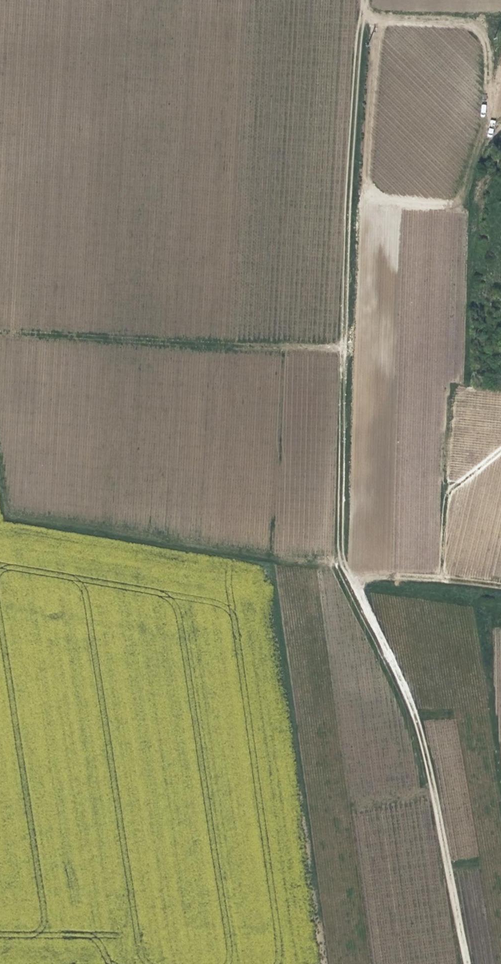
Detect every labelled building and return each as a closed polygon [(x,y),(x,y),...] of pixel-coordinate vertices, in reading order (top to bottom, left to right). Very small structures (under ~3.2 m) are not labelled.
[(344,797),(333,798),(336,814),(346,813),(344,797)]
